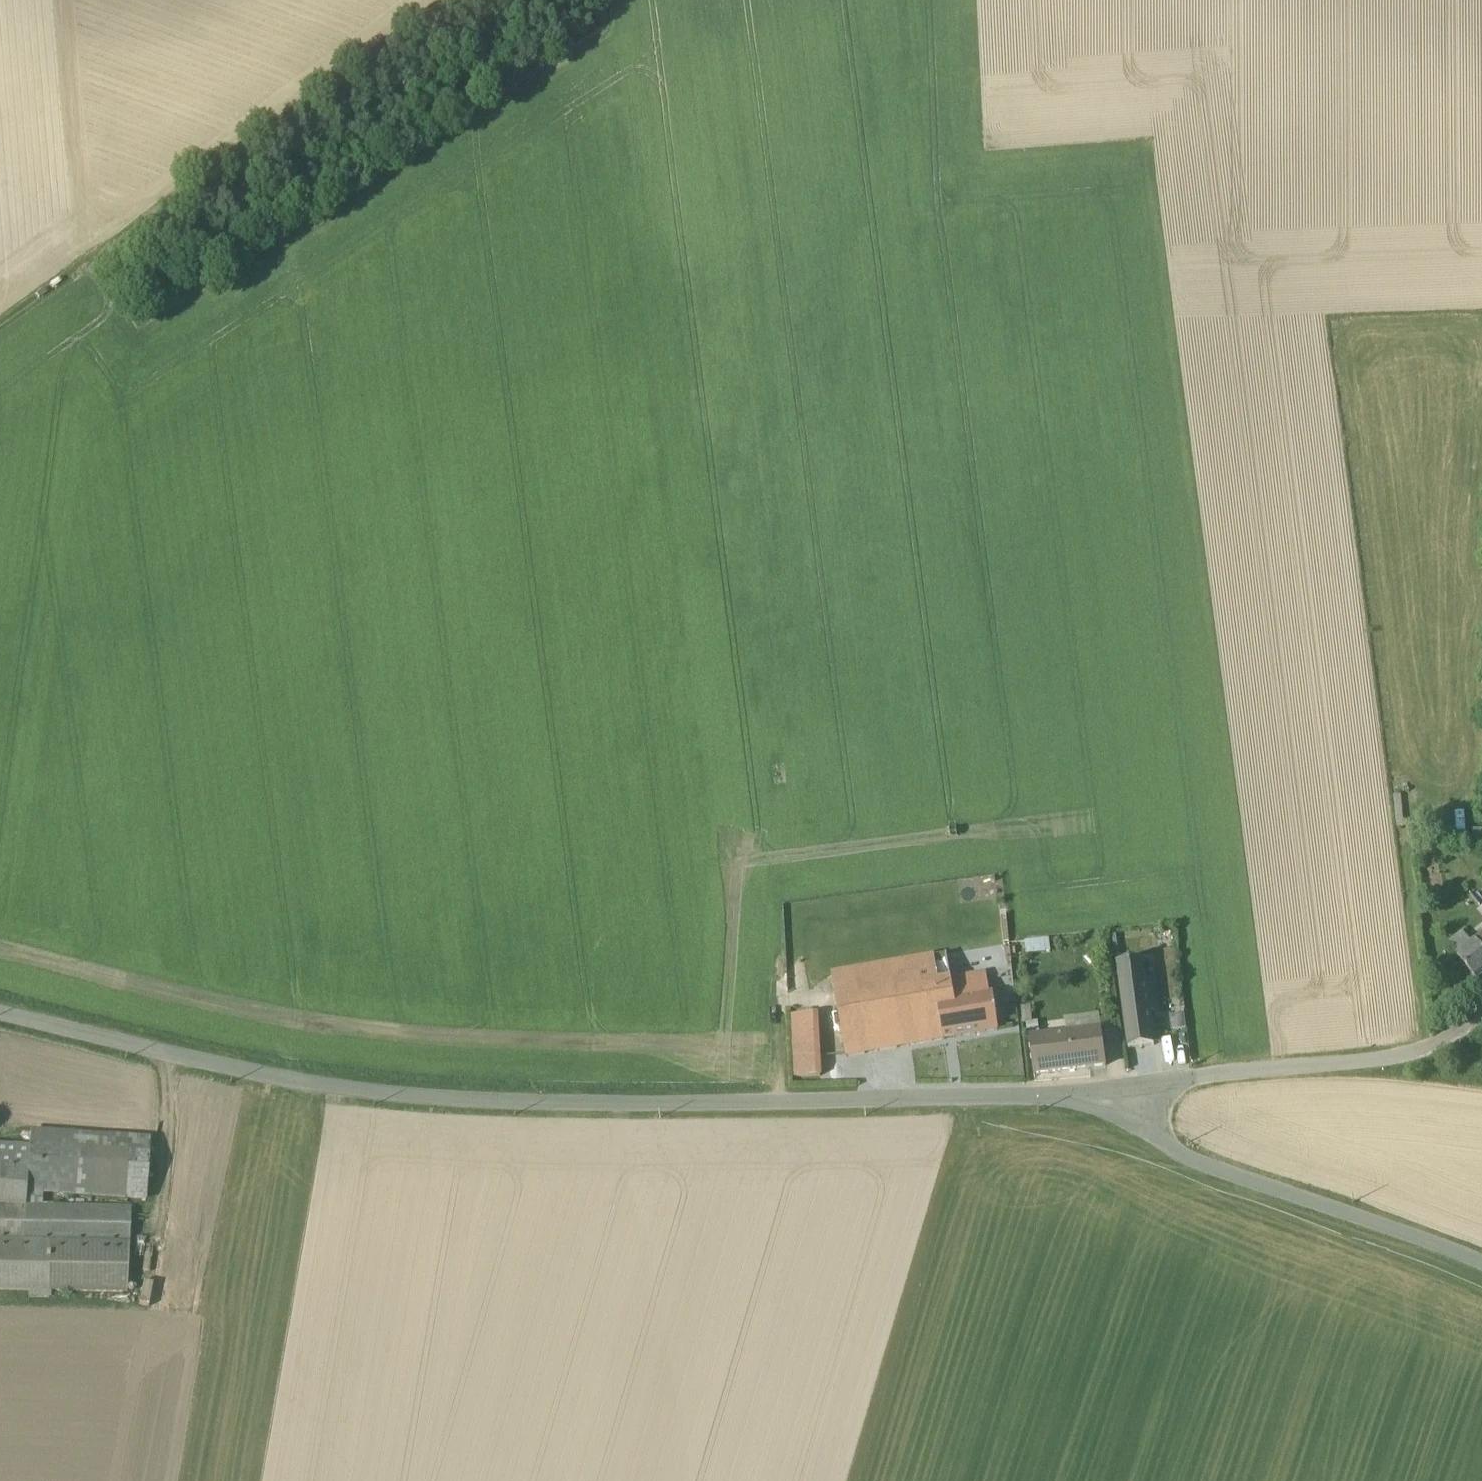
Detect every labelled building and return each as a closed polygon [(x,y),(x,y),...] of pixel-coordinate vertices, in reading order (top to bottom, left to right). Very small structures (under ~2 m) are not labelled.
[(1481,975),(1481,935),(1458,954),(1477,979),(1481,975)] [(1024,943),(1026,956),(1049,953),(1048,940),(1024,943)] [(845,1058),(997,1031),(990,993),(988,993),(984,973),(949,978),(945,954),(830,974),(845,1058)] [(1127,1049),(1152,1046),(1149,1014),(1155,1013),(1151,980),(1145,981),(1142,960),(1116,964),(1127,1049)] [(1029,1007),(1019,1008),(1021,1024),(1026,1024),(1032,1075),(1104,1066),(1098,1015),(1063,1019),(1064,1033),(1037,1036),(1036,1023),(1031,1023),(1029,1007)] [(817,1017),(817,1013),(789,1016),(792,1078),(821,1076),(819,1018),(817,1017)] [(1183,1029),(1181,1016),(1168,1017),(1170,1031),(1183,1029)] [(27,1295),(27,1300),(49,1301),(50,1295),(125,1296),(130,1209),(41,1207),(42,1196),(145,1203),(148,1139),(29,1130),(28,1147),(0,1147),(0,1294),(27,1295)]
